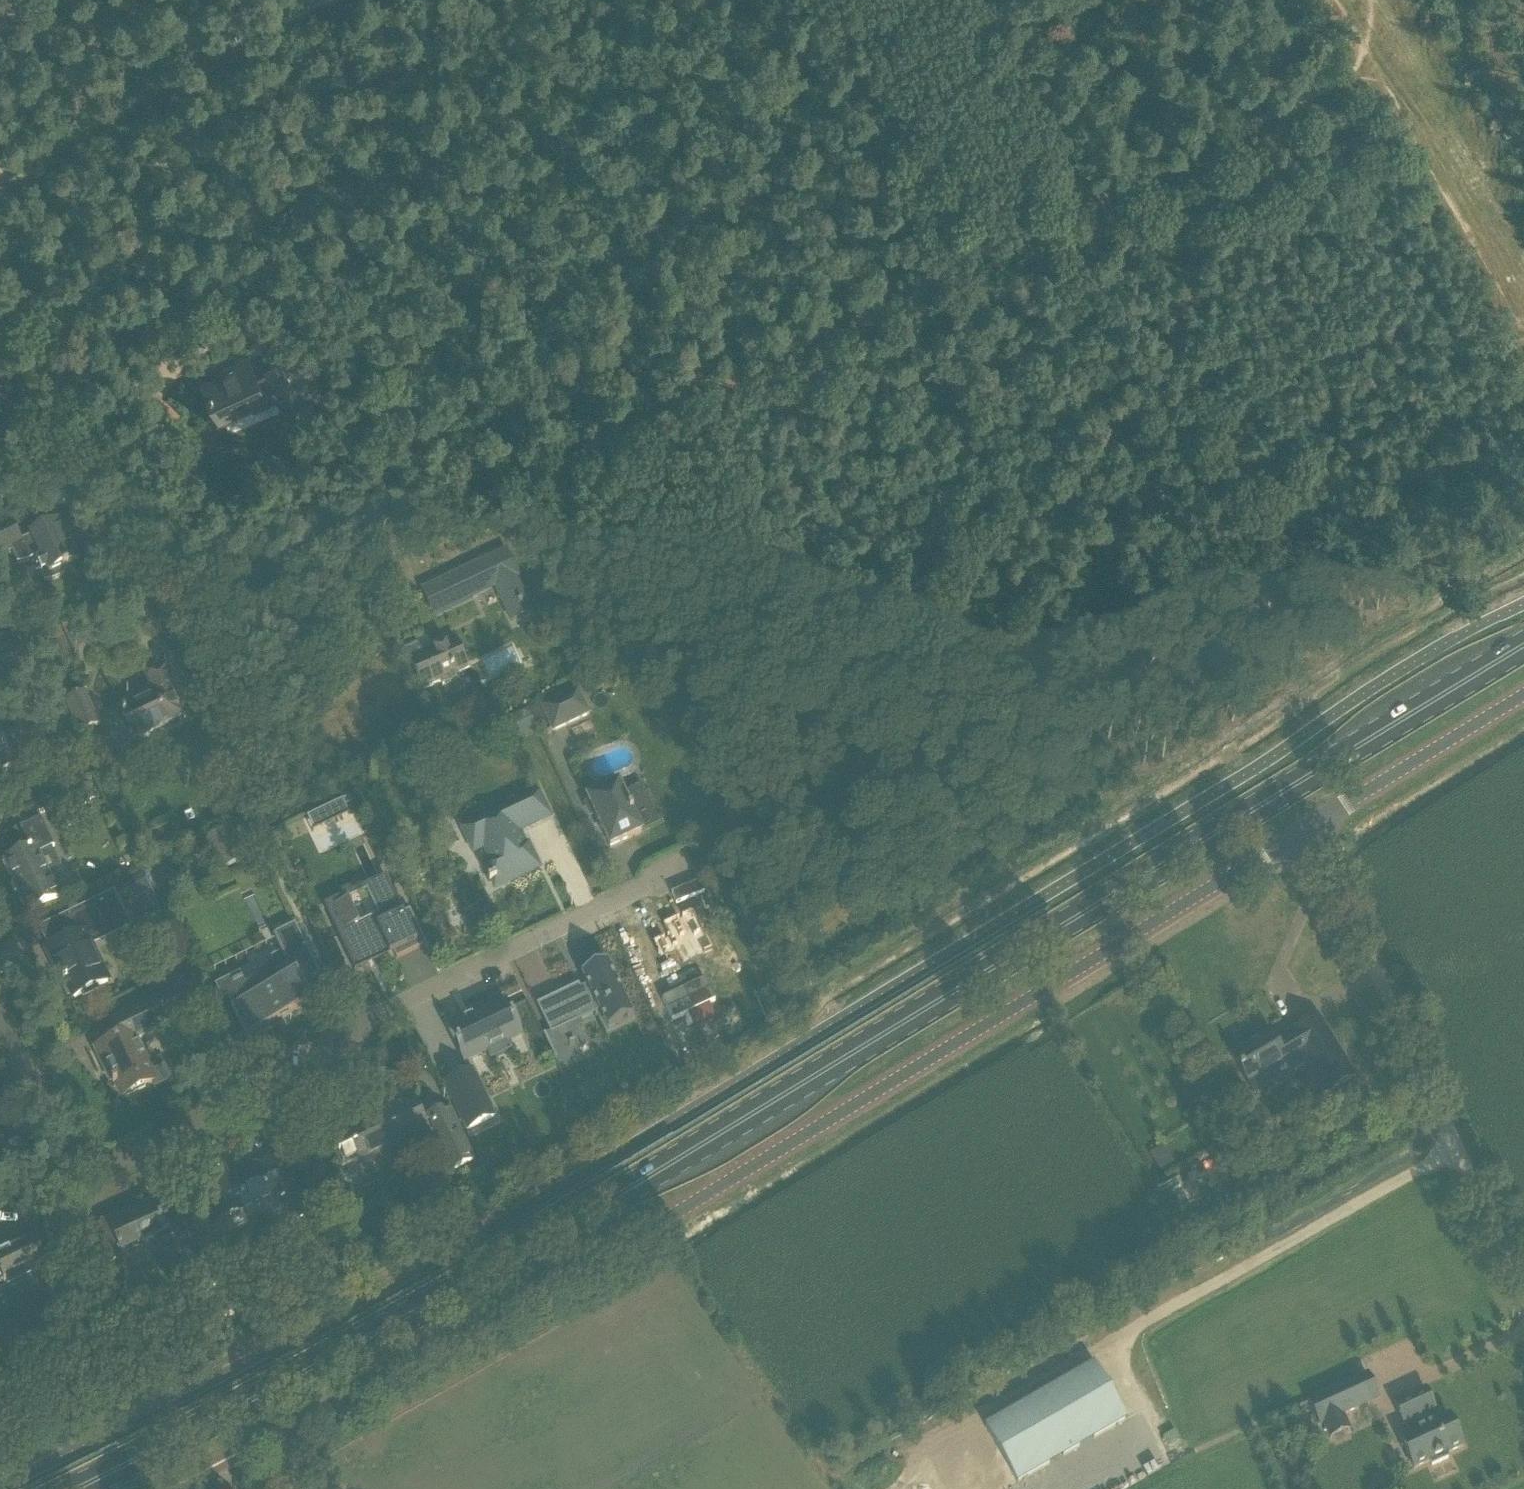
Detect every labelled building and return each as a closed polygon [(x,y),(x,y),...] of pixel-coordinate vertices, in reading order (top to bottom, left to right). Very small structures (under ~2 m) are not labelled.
[(223,375),(205,383),(225,425),(226,425),(222,416),(251,402),(254,410),(279,399),(280,402),(281,404),(294,398),(298,407),(323,396),(304,354),(290,361),(266,372),(268,375),(257,380),(249,363),(223,375)] [(11,382),(5,370),(0,372),(0,387),(11,382)] [(11,418),(0,395),(0,423),(11,418)] [(17,564),(19,564),(22,563),(24,563),(26,562),(29,561),(30,560),(33,559),(34,558),(45,581),(47,581),(50,581),(52,580),(55,580),(57,579),(60,578),(62,576),(64,574),(65,573),(67,571),(65,569),(69,568),(68,566),(79,561),(67,536),(72,534),(66,520),(21,541),(12,520),(0,526),(0,553),(10,548),(17,564)] [(426,590),(437,614),(471,598),(470,594),(494,583),(506,611),(525,602),(507,563),(497,568),(493,559),(426,590)] [(558,580),(546,586),(551,597),(563,591),(558,580)] [(405,649),(424,690),(441,682),(443,687),(461,679),(459,674),(469,670),(455,638),(421,654),(417,643),(405,649)] [(120,710),(134,740),(186,717),(176,695),(167,665),(146,671),(152,694),(120,710)] [(597,689),(606,685),(602,677),(593,682),(597,689)] [(65,701),(81,734),(101,725),(84,691),(65,701)] [(578,691),(542,708),(553,732),(589,715),(578,691)] [(4,767),(41,750),(27,726),(7,738),(12,747),(7,750),(0,735),(0,759),(4,767)] [(641,833),(618,784),(587,799),(610,848),(641,833)] [(78,790),(85,805),(97,800),(90,785),(78,790)] [(540,792),(461,830),(468,845),(471,843),(475,850),(485,845),(493,861),(483,866),(490,880),(488,881),(490,884),(494,882),(496,887),(501,884),(502,885),(537,868),(533,859),(536,858),(529,844),(521,847),(514,833),(545,818),(542,810),(547,808),(540,792)] [(343,799),(307,816),(313,829),(349,812),(343,799)] [(40,853),(54,846),(41,818),(9,833),(11,838),(7,840),(14,855),(4,860),(7,867),(4,868),(8,876),(11,875),(29,912),(61,897),(40,853)] [(199,840),(215,874),(243,861),(228,827),(199,840)] [(143,836),(136,840),(143,852),(150,848),(143,836)] [(139,876),(125,884),(134,900),(148,892),(151,890),(142,874),(139,876)] [(346,903),(327,912),(345,950),(351,947),(359,963),(388,949),(389,953),(392,951),(397,960),(427,945),(410,910),(402,914),(390,888),(370,897),(380,917),(359,927),(355,918),(354,919),(346,903)] [(79,935),(48,950),(55,966),(57,964),(64,979),(62,980),(63,983),(65,982),(73,999),(82,995),(83,997),(98,990),(96,988),(108,982),(88,941),(108,932),(105,925),(125,915),(114,892),(91,903),(94,907),(71,918),(79,935)] [(667,935),(651,943),(659,960),(675,952),(681,965),(712,950),(693,910),(662,925),(667,935)] [(324,987),(294,927),(274,937),(285,958),(223,989),(234,1011),(238,1009),(250,1033),(308,1004),(305,997),(324,987)] [(231,974),(277,953),(273,943),(226,964),(231,974)] [(637,950),(625,956),(638,985),(651,979),(645,967),(637,950)] [(579,985),(537,1006),(551,1036),(598,1013),(607,1031),(634,1018),(608,962),(580,975),(586,986),(580,989),(579,985)] [(706,976),(663,996),(673,1018),(716,997),(706,976)] [(113,1041),(95,1050),(103,1067),(107,1065),(123,1098),(155,1082),(146,1064),(135,1042),(180,1020),(193,1013),(181,988),(144,1006),(119,1018),(110,1023),(117,1039),(113,1041)] [(506,1000),(446,1029),(464,1066),(488,1054),(491,1062),(512,1052),(508,1044),(524,1037),(506,1000)] [(1250,1047),(1232,1057),(1243,1075),(1249,1084),(1251,1083),(1250,1080),(1271,1068),(1272,1070),(1285,1062),(1285,1061),(1301,1051),(1327,1094),(1355,1078),(1353,1075),(1318,1017),(1290,1034),(1291,1035),(1275,1044),(1274,1043),(1269,1035),(1268,1036),(1269,1037),(1251,1048),(1250,1047)] [(542,1127),(573,1114),(543,1044),(516,1056),(521,1067),(510,1072),(526,1109),(540,1104),(544,1112),(537,1115),(542,1127)] [(472,1072),(445,1085),(467,1131),(494,1118),(472,1072)] [(363,1120),(331,1136),(339,1154),(353,1147),(358,1157),(360,1162),(364,1169),(386,1158),(385,1154),(415,1140),(416,1144),(436,1134),(438,1133),(452,1162),(450,1163),(453,1170),(473,1161),(450,1112),(444,1115),(442,1111),(432,1116),(428,1118),(429,1118),(423,1121),(419,1111),(410,1093),(368,1113),(371,1119),(364,1122),(363,1120)] [(1163,1146),(1149,1155),(1159,1172),(1173,1163),(1163,1146)] [(224,1169),(200,1180),(206,1192),(203,1194),(217,1224),(243,1212),(242,1209),(270,1196),(286,1229),(315,1214),(295,1170),(287,1152),(261,1164),(262,1168),(231,1182),(224,1169)] [(110,1267),(117,1271),(125,1267),(128,1259),(125,1253),(168,1234),(153,1202),(107,1222),(107,1224),(98,1228),(96,1234),(99,1240),(101,1239),(103,1242),(93,1246),(104,1270),(110,1267)] [(32,1271),(36,1280),(51,1273),(30,1230),(22,1234),(25,1242),(0,1254),(0,1286),(32,1271)] [(209,1232),(200,1236),(210,1257),(219,1253),(209,1232)] [(341,1232),(328,1238),(335,1252),(348,1245),(341,1232)] [(198,1234),(182,1241),(193,1264),(206,1293),(222,1286),(210,1260),(198,1234)] [(192,1321),(180,1327),(184,1336),(197,1330),(192,1321)] [(984,1427),(1018,1485),(1127,1422),(1093,1364),(984,1427)] [(1319,1426),(1358,1408),(1347,1385),(1308,1403),(1319,1426)] [(1411,1435),(1400,1439),(1414,1469),(1429,1462),(1431,1466),(1449,1459),(1447,1454),(1462,1447),(1449,1417),(1436,1423),(1431,1412),(1434,1411),(1425,1391),(1395,1405),(1404,1425),(1406,1424),(1411,1435)] [(1287,1426),(1276,1431),(1281,1442),(1292,1437),(1287,1426)]
